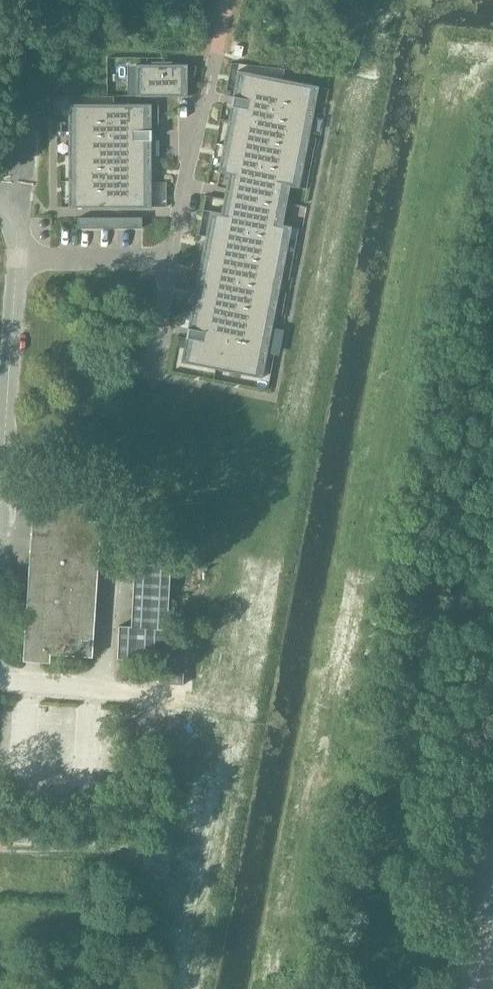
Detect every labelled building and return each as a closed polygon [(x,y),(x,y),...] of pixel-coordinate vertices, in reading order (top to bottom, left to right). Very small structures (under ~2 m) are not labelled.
[(236,46),(234,55),(242,57),(244,47),(236,45),(236,46)] [(186,64),(138,64),(138,96),(186,96),(186,64)] [(237,71),(241,72),(221,172),(218,171),(218,172),(233,175),(226,214),(211,211),(210,212),(214,213),(185,362),(181,361),(181,362),(263,378),(263,377),(259,376),(288,227),(292,228),(292,226),(278,224),(286,185),(299,188),(300,187),(296,186),(296,185),(316,87),(319,87),(319,86),(238,70),(237,71)] [(72,207),(148,207),(148,104),(147,104),(72,104),(72,207)] [(142,217),(78,217),(78,218),(78,228),(142,228),(142,218),(142,217)] [(179,339),(177,346),(186,348),(187,340),(179,339)] [(85,503),(33,501),(24,636),(41,637),(40,654),(92,657),(92,647),(101,521),(84,520),(85,503)] [(117,659),(162,661),(167,565),(134,564),(131,627),(119,626),(117,659)] [(117,661),(116,681),(124,681),(125,661),(117,661)]
